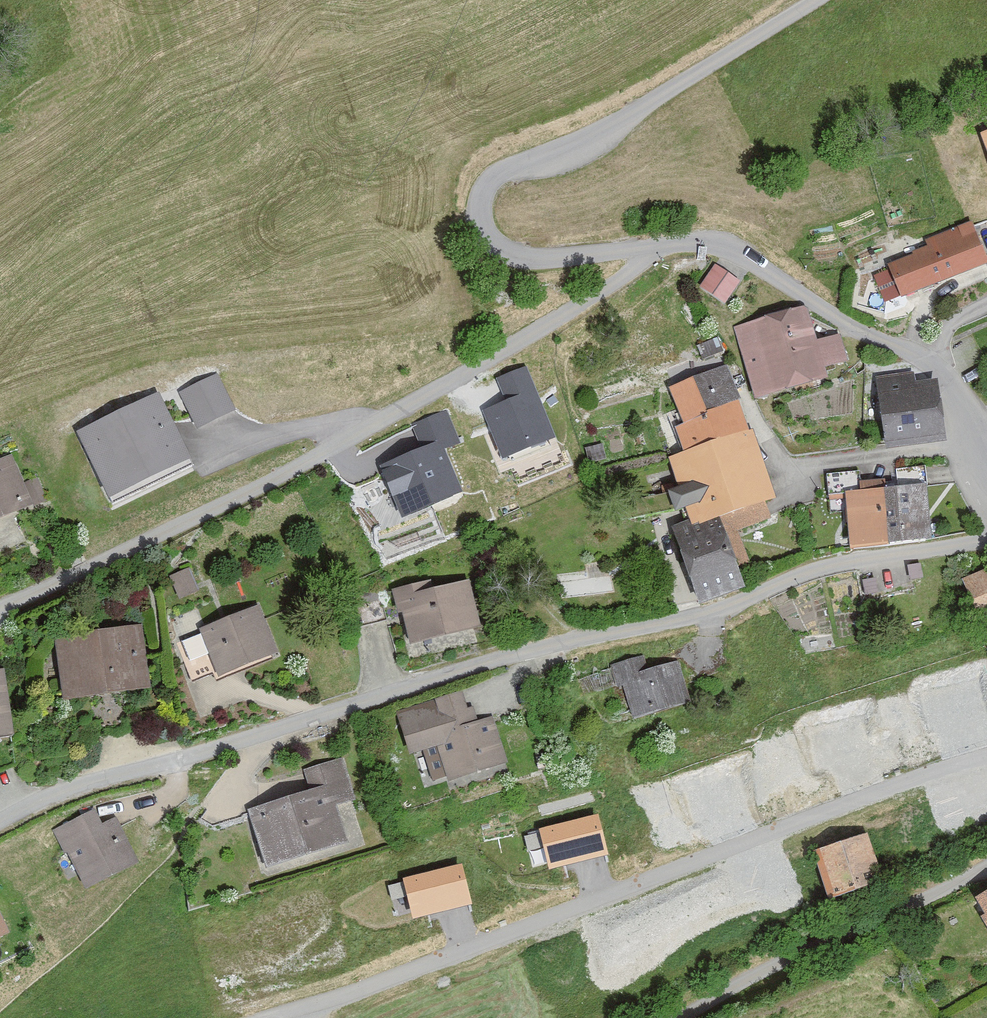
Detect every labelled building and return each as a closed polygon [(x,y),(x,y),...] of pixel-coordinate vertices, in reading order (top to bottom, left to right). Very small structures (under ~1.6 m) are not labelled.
[(973,219),(925,238),(928,246),(891,261),(906,298),(986,265),(986,254),(973,219)] [(737,281),(716,267),(703,285),(725,300),(737,281)] [(805,307),(734,327),(755,398),(829,377),(826,366),(847,360),(840,335),(815,342),(805,307)] [(551,437),(525,369),(501,378),(510,403),(487,412),(504,455),(551,437)] [(771,496),(725,373),(677,391),(691,428),(682,431),(691,456),(673,463),(684,493),(678,495),(686,517),(692,514),(694,521),(675,528),(702,600),(742,585),(734,563),(743,560),(731,528),(766,515),(760,500),(771,496)] [(911,373),(875,378),(884,445),(939,438),(931,381),(913,383),(911,373)] [(231,407),(215,377),(184,394),(200,424),(231,407)] [(186,459),(157,398),(82,434),(111,494),(186,459)] [(456,443),(444,414),(419,425),(429,450),(383,470),(403,515),(459,491),(441,449),(456,443)] [(15,456),(0,463),(0,528),(51,503),(39,480),(30,484),(15,456)] [(930,535),(924,484),(843,494),(850,545),(930,535)] [(203,591),(191,569),(174,579),(186,601),(203,591)] [(964,581),(986,622),(986,621),(986,569),(964,581)] [(440,596),(436,581),(395,593),(404,619),(411,617),(421,650),(484,630),(471,586),(440,596)] [(285,660),(263,611),(208,636),(230,685),(285,660)] [(146,626),(62,640),(73,704),(157,690),(146,626)] [(653,673),(647,657),(616,668),(624,692),(629,690),(641,724),(696,706),(682,664),(653,673)] [(10,673),(0,675),(0,745),(24,741),(10,673)] [(475,727),(464,695),(401,716),(416,761),(431,756),(441,785),(459,779),(462,788),(514,770),(497,720),(475,727)] [(309,775),(316,798),(262,816),(282,875),(359,850),(347,813),(360,808),(345,763),(309,775)] [(598,814),(537,831),(548,870),(609,853),(598,814)] [(107,831),(100,816),(58,836),(70,863),(76,860),(93,895),(146,870),(124,823),(107,831)] [(815,853),(833,901),(885,881),(866,833),(815,853)] [(462,865),(403,880),(413,920),(473,905),(462,865)] [(977,897),(986,913),(986,890),(977,897)] [(0,899),(0,952),(22,941),(0,899)]
